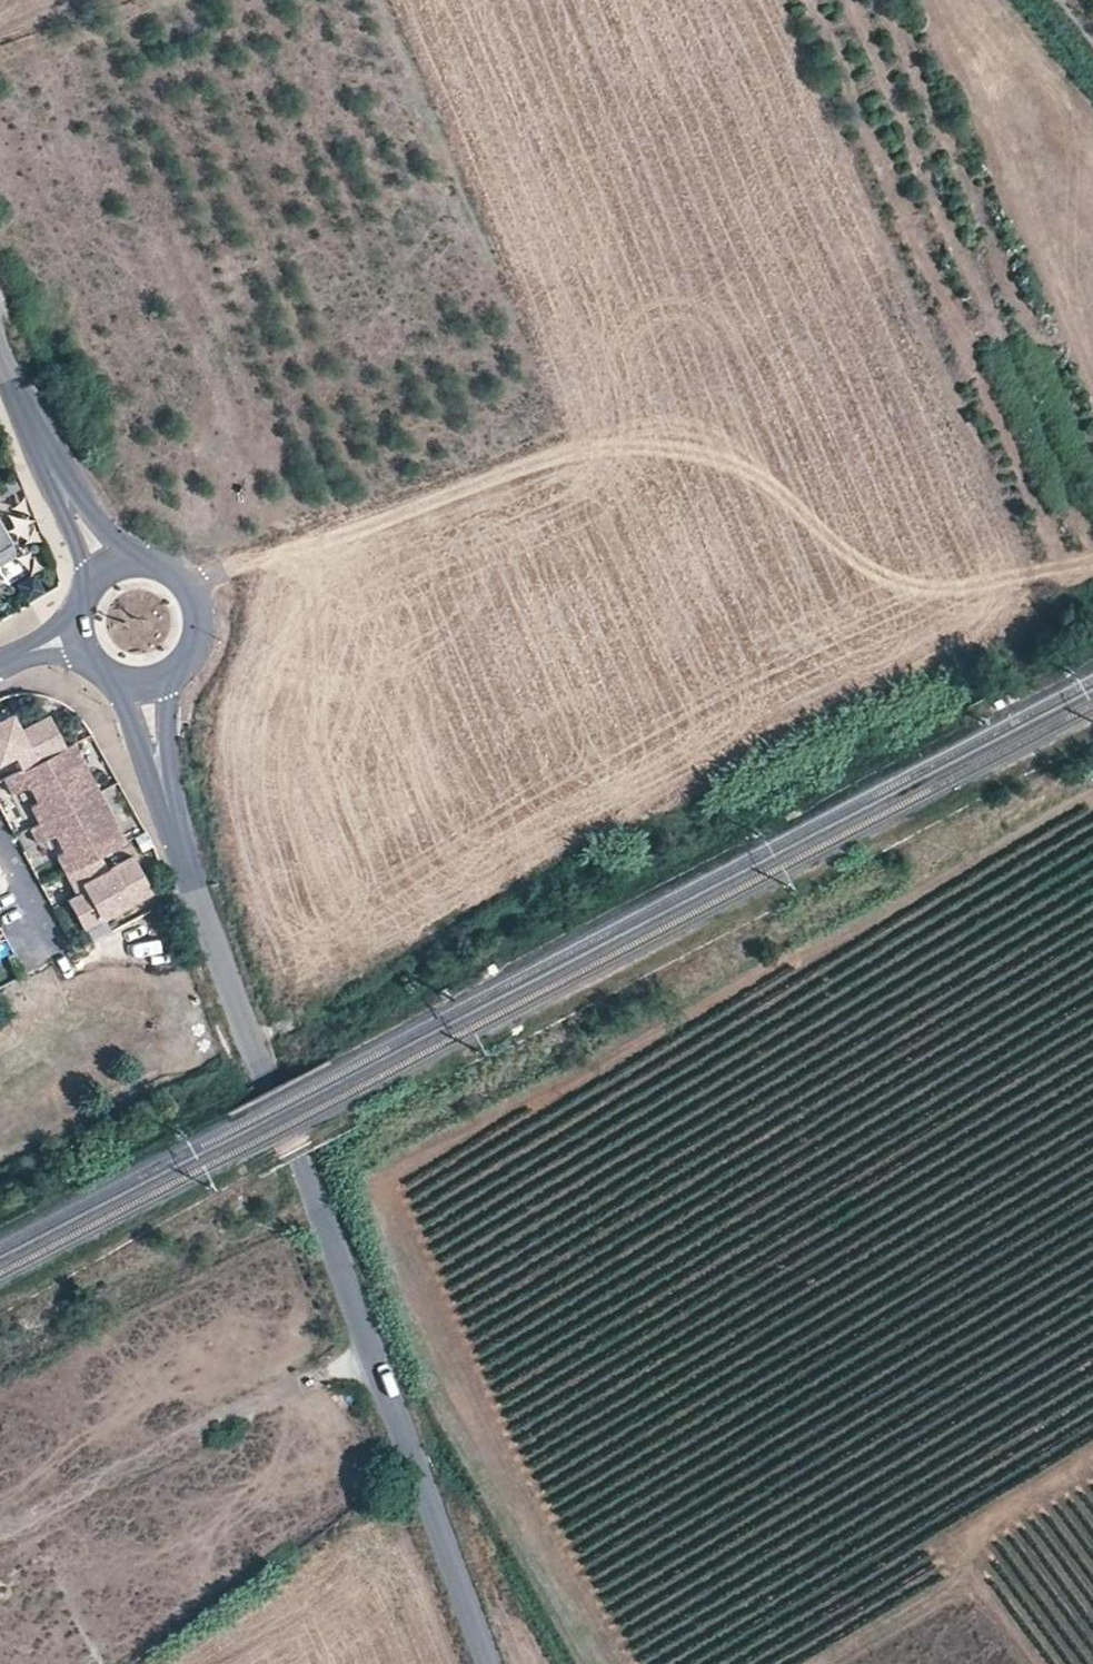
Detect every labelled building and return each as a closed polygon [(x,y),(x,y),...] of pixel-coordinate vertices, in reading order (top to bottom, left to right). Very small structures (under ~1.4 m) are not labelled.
[(0,538),(0,552),(12,545),(5,534),(0,538)] [(16,582),(25,599),(44,588),(34,571),(16,582)] [(65,748),(49,717),(19,732),(11,715),(0,721),(0,761),(13,755),(22,770),(65,748)] [(22,770),(4,780),(11,795),(29,786),(38,803),(31,807),(39,824),(98,793),(72,744),(65,748),(22,770)] [(56,857),(65,874),(97,857),(123,843),(98,794),(29,830),(36,844),(54,835),(63,853),(56,857)] [(97,857),(65,874),(73,890),(80,886),(83,892),(76,896),(66,901),(80,928),(149,892),(131,857),(104,871),(97,857)] [(80,886),(73,890),(76,896),(83,892),(80,886)]
